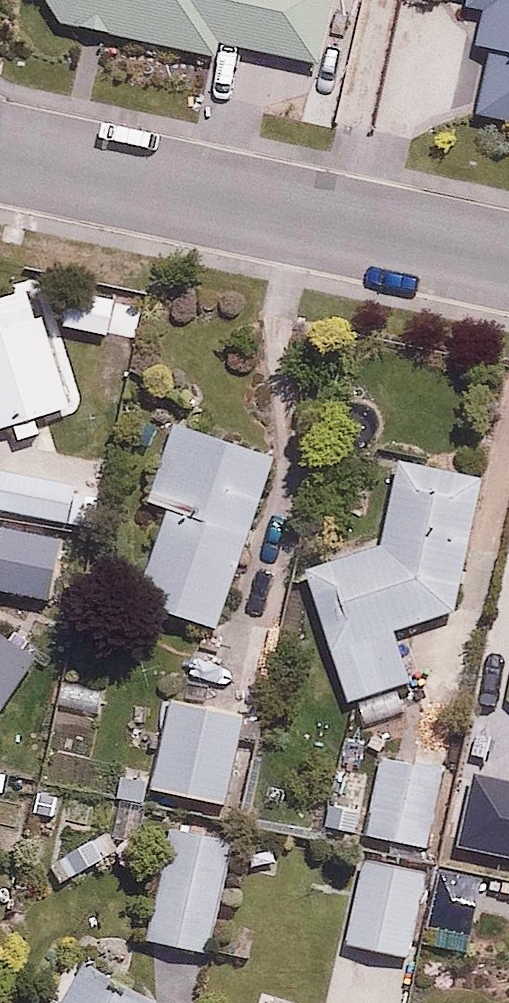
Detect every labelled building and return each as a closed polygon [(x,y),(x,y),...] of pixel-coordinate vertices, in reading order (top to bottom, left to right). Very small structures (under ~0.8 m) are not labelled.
[(341,0),(46,0),(43,15),(219,52),(221,40),(328,62),(341,0)] [(469,0),(488,5),(480,43),(494,46),(480,114),(508,120),(508,0),(469,0)] [(38,435),(33,414),(70,405),(45,307),(0,318),(0,422),(11,420),(16,440),(38,435)] [(276,454),(173,419),(146,499),(170,507),(138,600),(218,627),(276,454)] [(411,678),(395,629),(456,608),(487,478),(398,457),(379,537),(303,562),(349,698),(411,678)] [(0,458),(0,504),(69,524),(81,483),(0,458)] [(7,521),(0,557),(0,587),(54,597),(66,532),(7,521)] [(0,624),(0,713),(42,653),(0,624)] [(250,716),(179,696),(154,787),(225,807),(250,716)] [(442,766),(384,753),(367,832),(424,845),(442,766)] [(369,779),(339,772),(326,824),(357,832),(369,779)] [(241,835),(175,819),(145,939),(212,955),(241,835)] [(427,872),(362,857),(344,941),(409,955),(427,872)] [(485,872),(439,861),(426,917),(472,928),(485,872)] [(162,997),(79,951),(50,1002),(159,1002),(162,997)]
